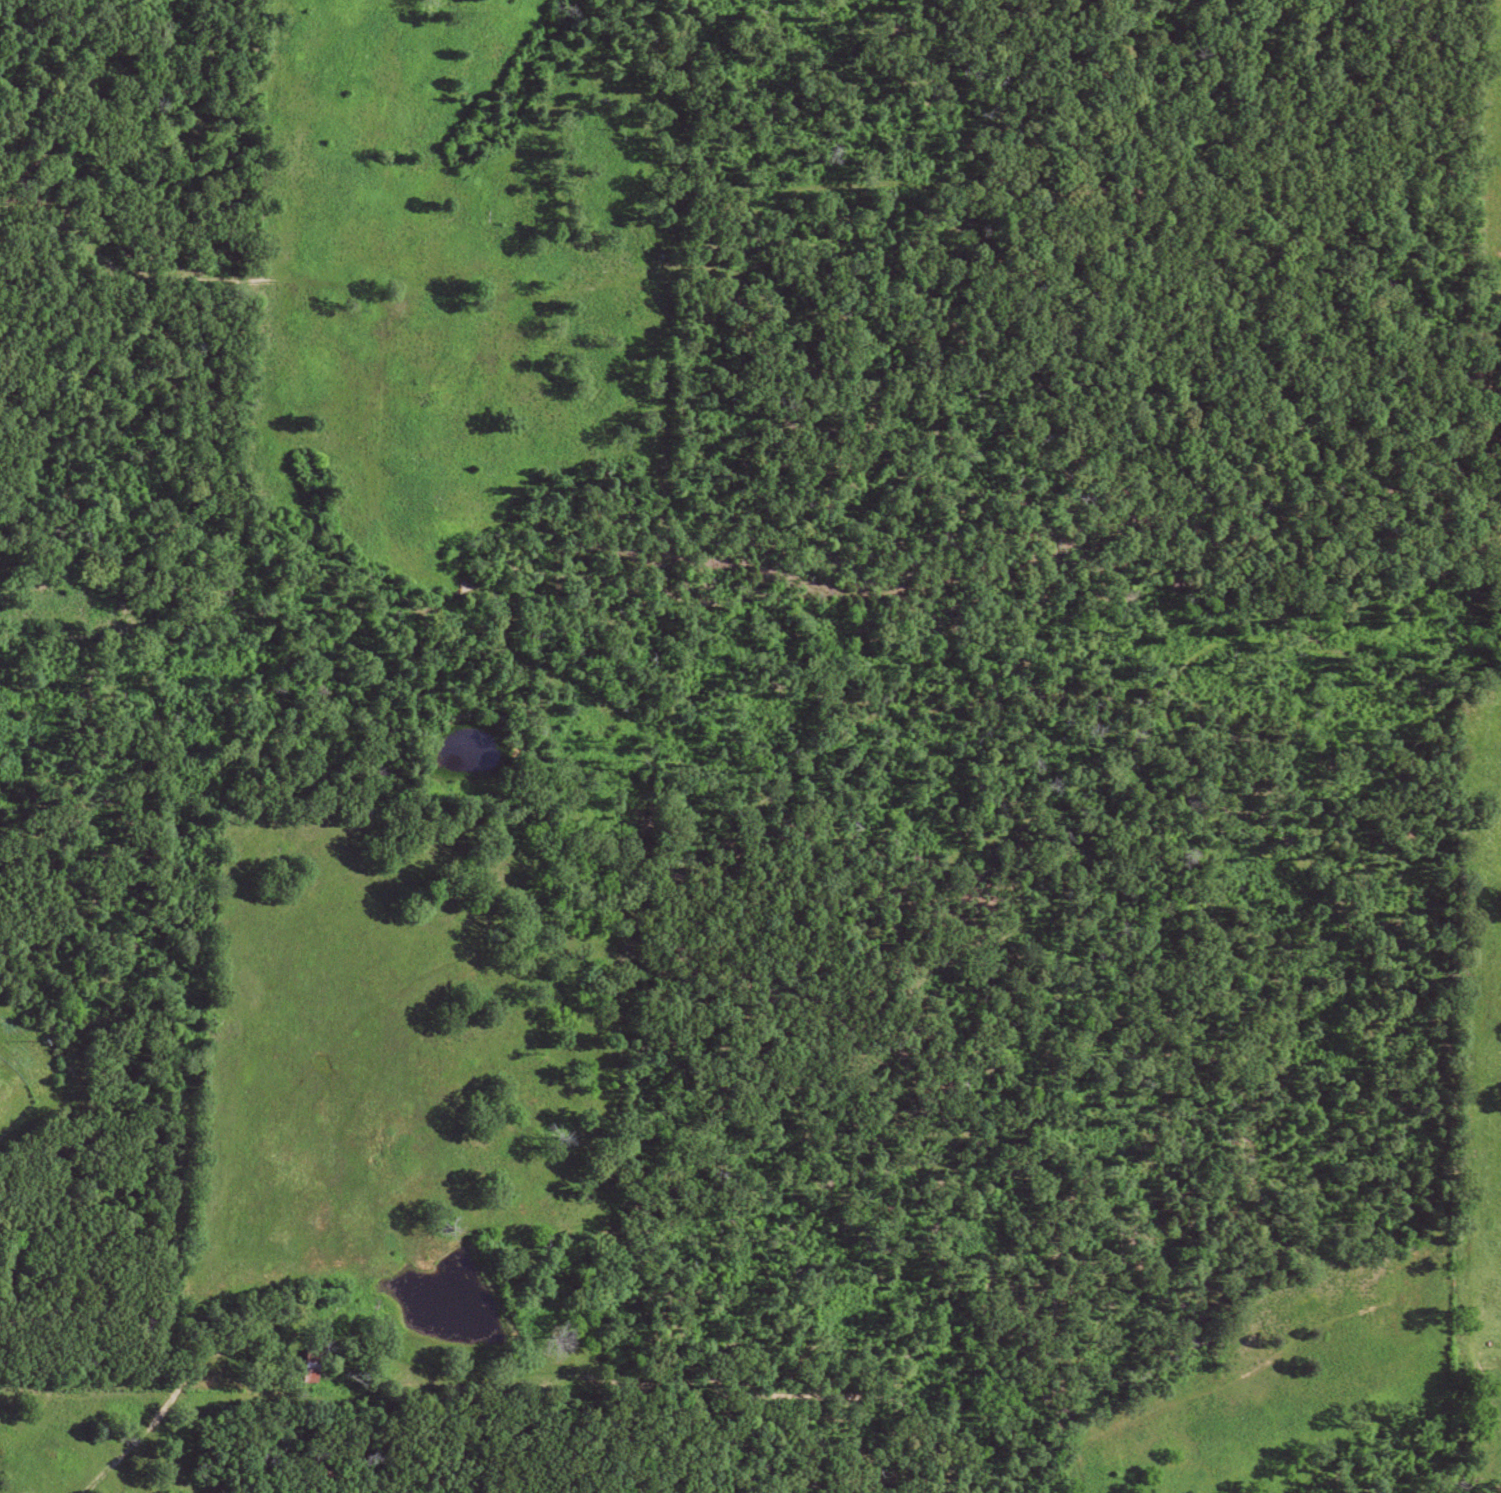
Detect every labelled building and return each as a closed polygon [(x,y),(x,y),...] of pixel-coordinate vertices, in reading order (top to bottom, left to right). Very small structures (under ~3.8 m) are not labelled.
[(326,1382),(329,1352),(314,1351),(312,1381),(326,1382)]
